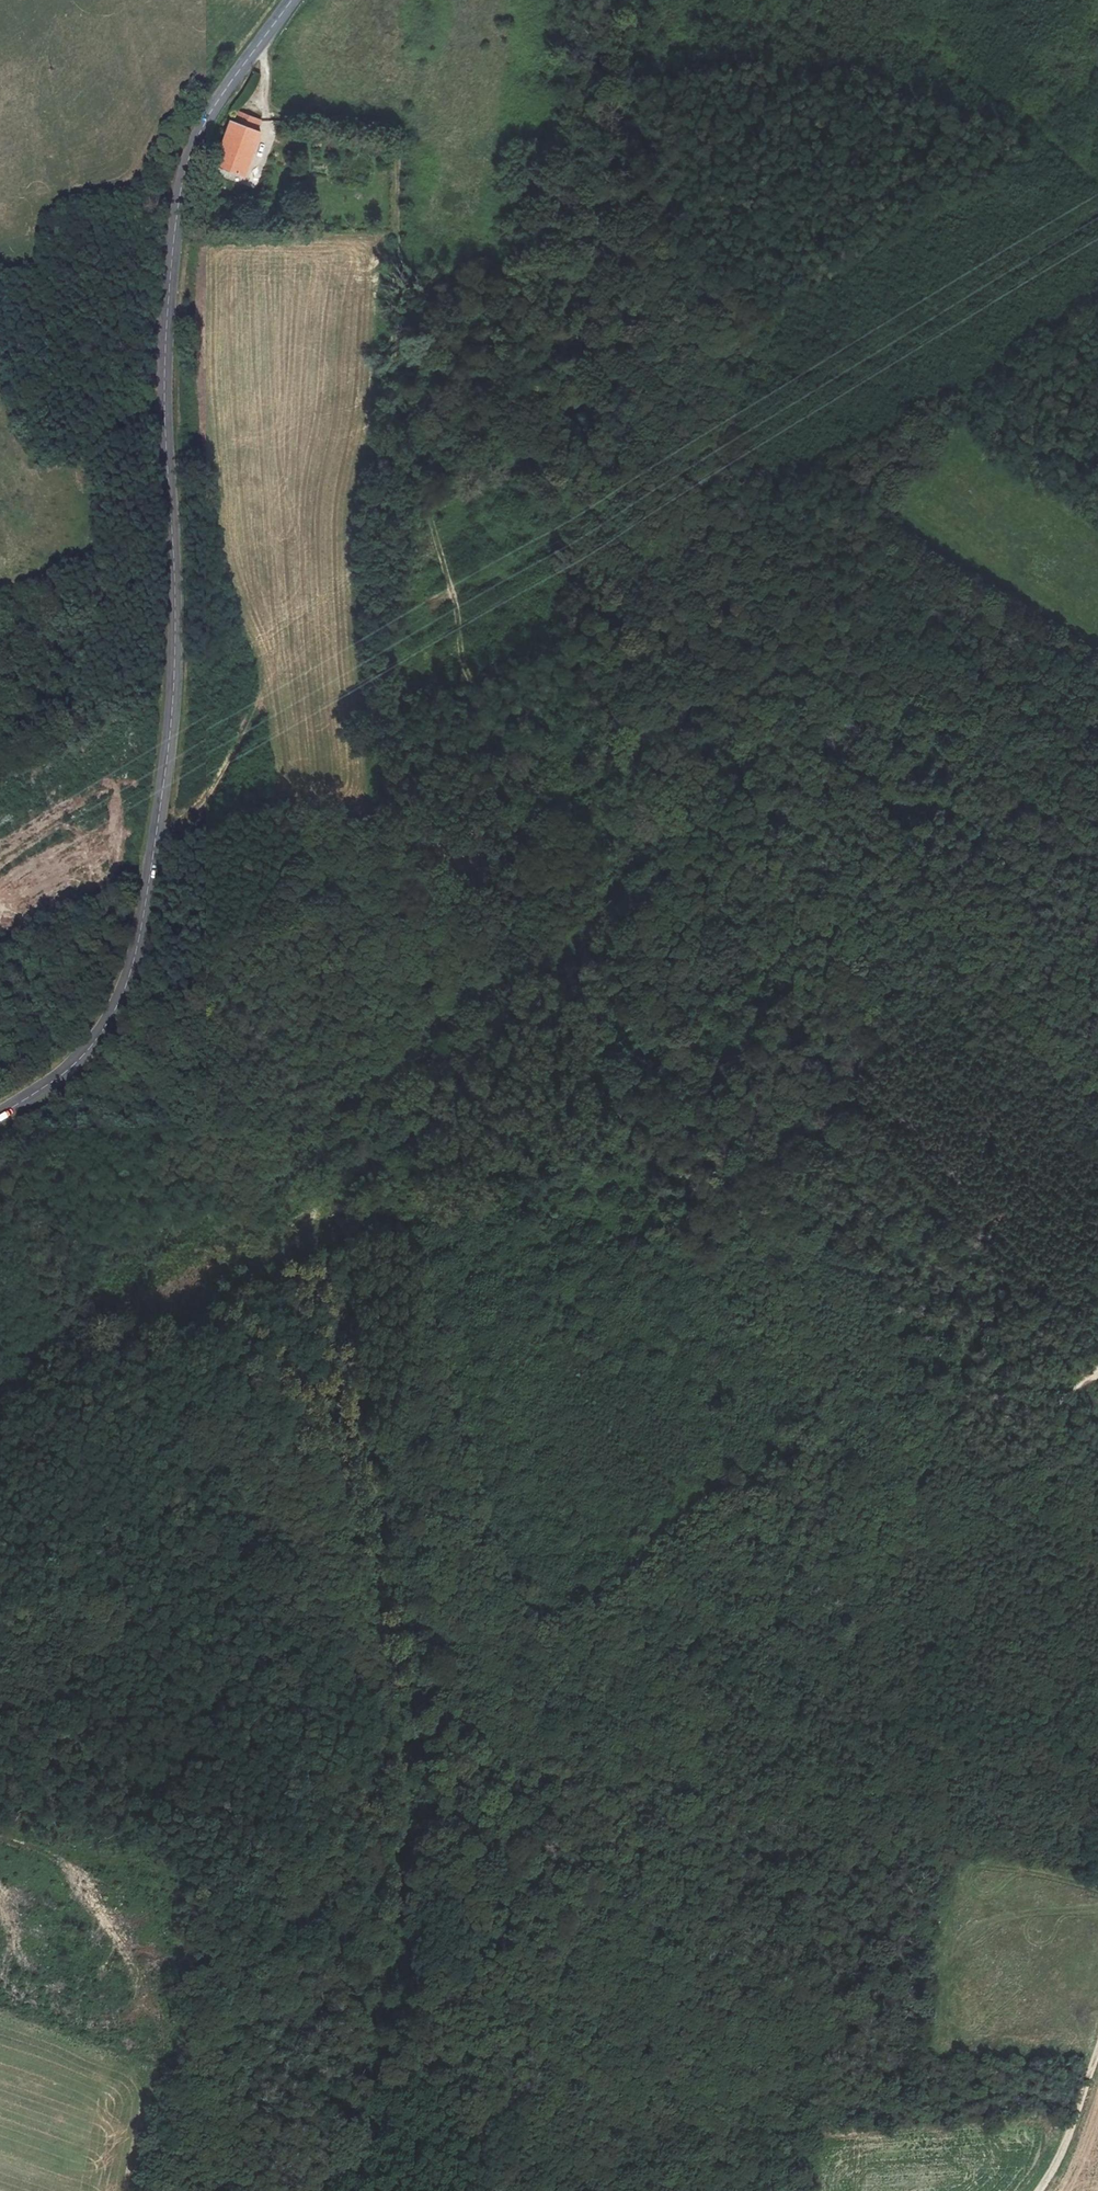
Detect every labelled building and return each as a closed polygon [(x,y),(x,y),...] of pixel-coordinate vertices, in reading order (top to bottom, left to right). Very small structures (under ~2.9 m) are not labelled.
[(252,133),(255,123),(241,121),(238,130),(227,126),(210,170),(241,178),(255,134),(252,133)] [(281,124),(267,123),(267,131),(281,132),(281,124)]
